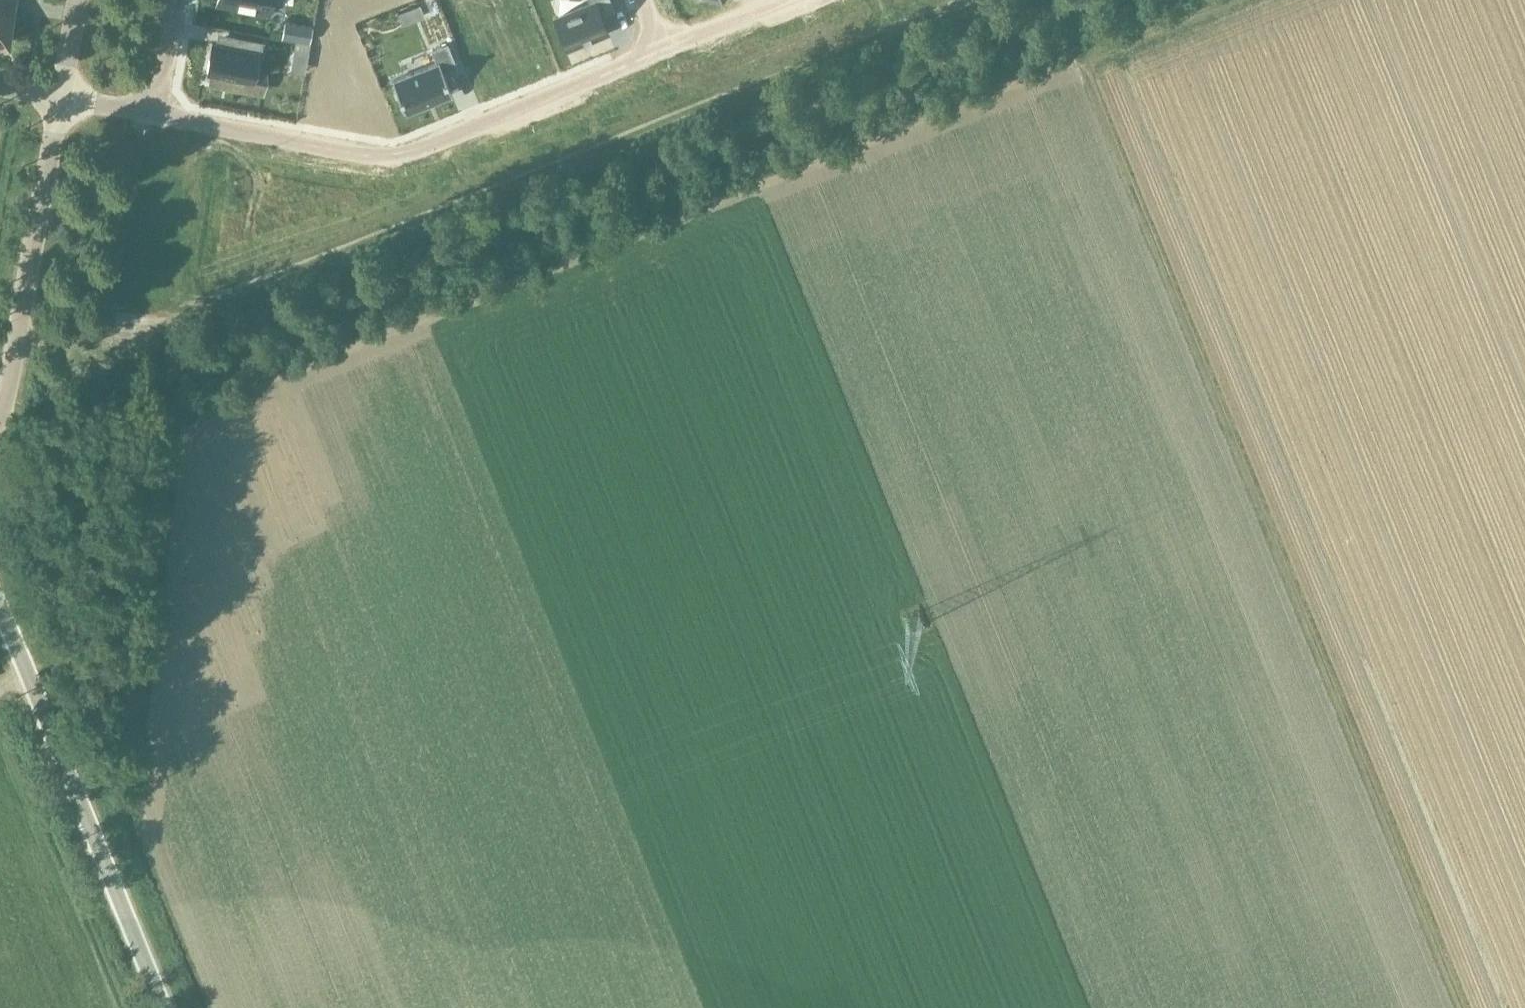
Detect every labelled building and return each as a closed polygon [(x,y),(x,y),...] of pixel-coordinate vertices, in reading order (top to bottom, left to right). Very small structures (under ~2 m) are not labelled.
[(217,3),(268,13),(270,0),(217,0),(217,3)] [(554,18),(566,48),(583,41),(584,44),(586,43),(585,40),(590,38),(591,41),(592,40),(591,38),(608,31),(601,14),(614,9),(611,0),(588,0),(590,3),(554,18)] [(8,42),(14,11),(0,8),(0,41),(8,42)] [(500,22),(470,34),(488,79),(519,67),(513,54),(521,51),(522,54),(537,48),(526,22),(504,31),(500,22)] [(212,43),(207,70),(214,71),(212,81),(211,81),(211,83),(215,84),(215,83),(246,89),(250,90),(251,88),(250,88),(253,72),(258,73),(258,71),(257,71),(263,42),(264,40),(237,35),(236,37),(237,37),(236,47),(212,43)] [(437,62),(392,80),(405,112),(452,94),(443,71),(456,66),(447,44),(432,50),(437,62)]
